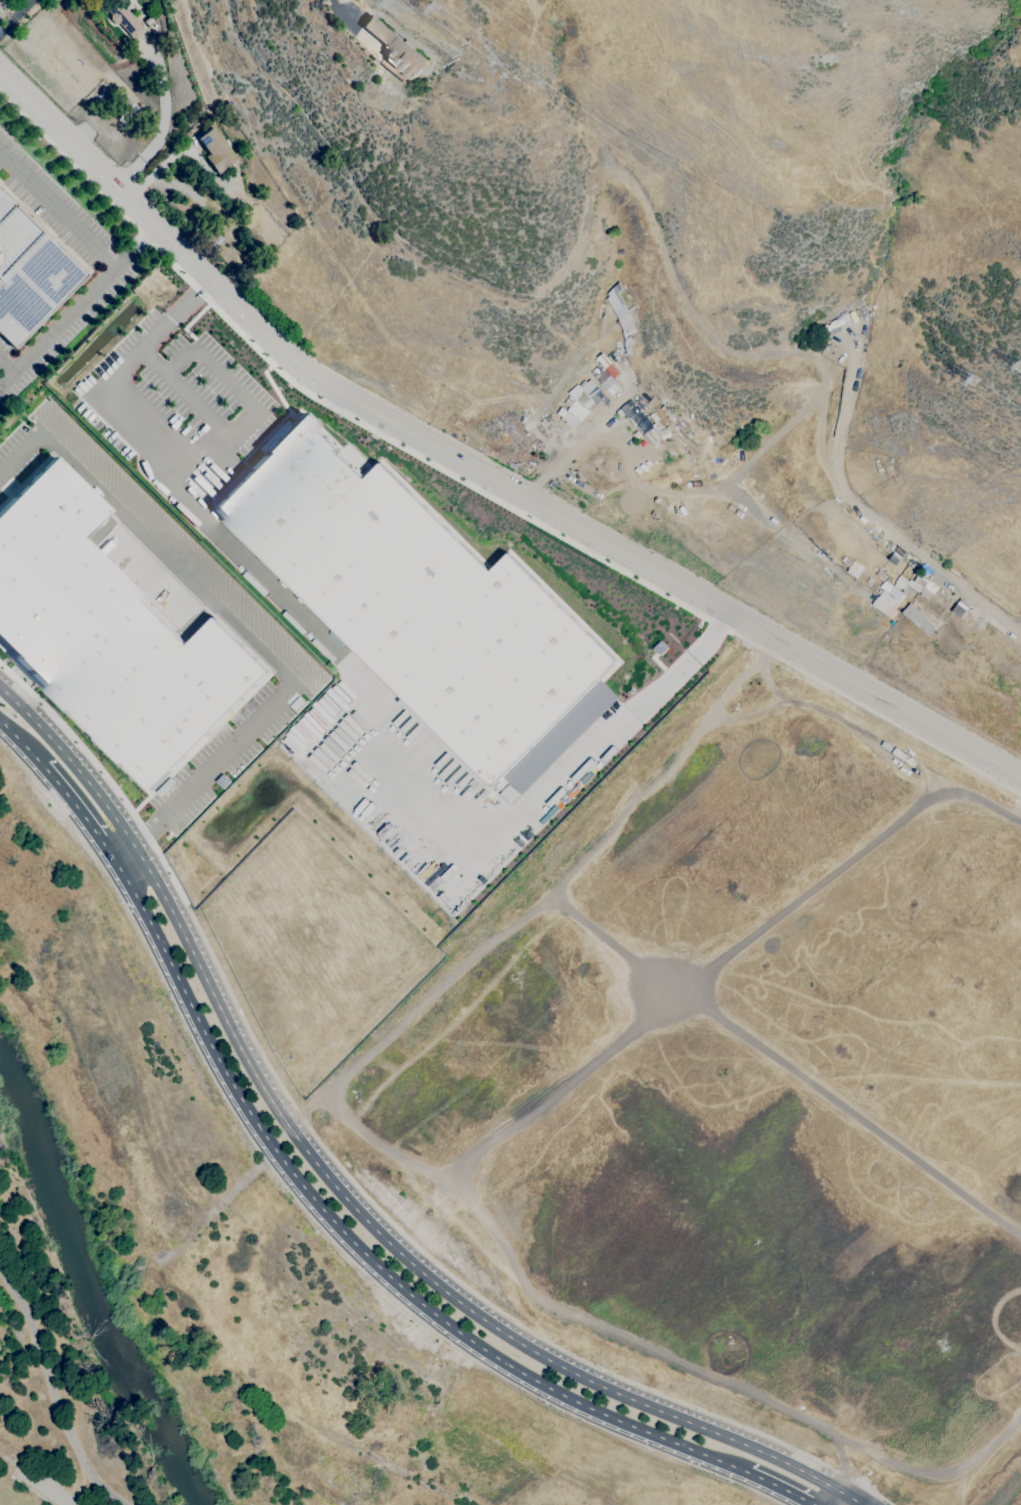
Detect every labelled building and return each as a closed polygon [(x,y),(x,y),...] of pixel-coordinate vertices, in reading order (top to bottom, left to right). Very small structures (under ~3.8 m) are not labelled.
[(98,1),(99,0),(128,0),(123,4),(141,25),(143,23),(147,28),(145,29),(146,30),(134,41),(117,22),(116,23),(113,23),(109,19),(109,15),(110,15),(98,1)] [(413,80),(411,78),(408,79),(404,75),(404,73),(403,72),(400,72),(397,69),(395,69),(384,60),(385,57),(383,56),(389,49),(361,26),(371,14),(428,61),(428,62),(428,65),(425,69),(422,69),(413,80)] [(148,26),(144,21),(150,16),(154,21),(148,26)] [(118,120),(109,111),(125,94),(134,103),(118,120)] [(217,174),(204,156),(208,153),(196,138),(214,125),(226,143),(238,159),(217,174)] [(13,348),(0,335),(0,189),(16,205),(15,206),(41,232),(42,231),(86,274),(13,348)] [(620,320),(629,314),(615,293),(622,288),(619,283),(602,294),(620,320)] [(616,376),(602,360),(589,373),(611,396),(621,387),(613,379),(616,376)] [(562,407),(556,414),(572,429),(605,395),(586,377),(563,400),(569,405),(565,410),(562,407)] [(625,407),(621,403),(625,399),(629,403),(625,407)] [(209,506),(482,781),(493,787),(504,777),(507,776),(512,767),(566,714),(566,718),(572,720),(578,708),(580,725),(579,728),(580,738),(583,732),(581,714),(587,719),(588,728),(618,697),(602,681),(614,660),(507,553),(489,572),(380,462),(364,478),(360,476),(336,452),(336,444),(310,418),(302,413),(209,506)] [(644,433),(637,425),(638,425),(635,421),(642,415),(645,419),(646,418),(652,426),(644,433)] [(215,617),(188,643),(81,536),(107,510),(53,456),(0,509),(0,648),(138,785),(141,782),(152,793),(272,674),(215,617)] [(907,581),(900,575),(892,586),(887,582),(871,603),(887,616),(903,594),(899,591),(907,581)] [(929,598),(937,587),(926,579),(925,581),(918,577),(912,586),(929,598)] [(902,610),(926,637),(935,629),(911,603),(902,610)] [(508,784),(499,794),(511,805),(530,785),(521,777),(511,787),(508,784)]
